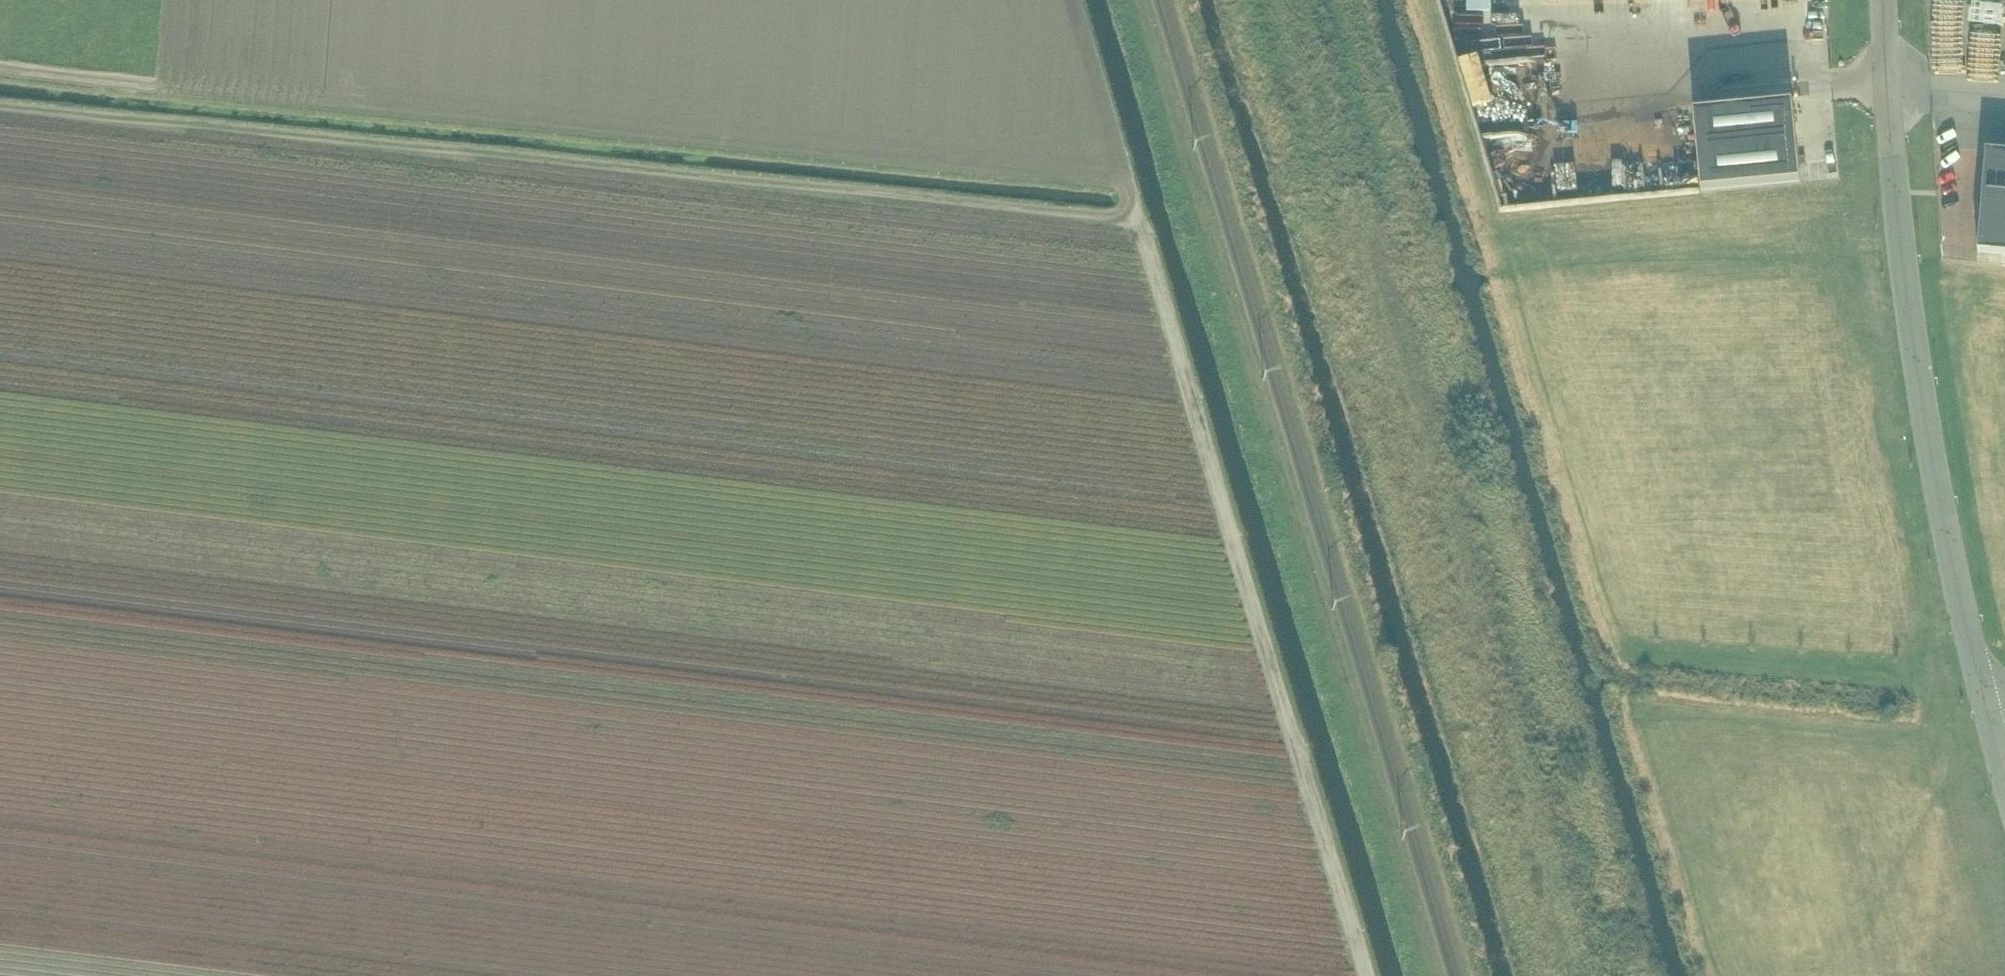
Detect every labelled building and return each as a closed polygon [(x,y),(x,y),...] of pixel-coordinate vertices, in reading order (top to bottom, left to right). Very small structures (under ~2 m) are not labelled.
[(1468,33),(1482,30),(1476,0),(1462,0),(1468,33)] [(1947,1),(1948,18),(1958,17),(1957,0),(1947,1)] [(1985,60),(1987,0),(1963,0),(1961,60),(1985,60)] [(1996,0),(1991,0),(1990,43),(2004,44),(2004,0),(1996,0)] [(1794,105),(1694,114),(1702,194),(1801,185),(1794,105)] [(1987,150),(1979,252),(2004,254),(2004,152),(1987,150)]
